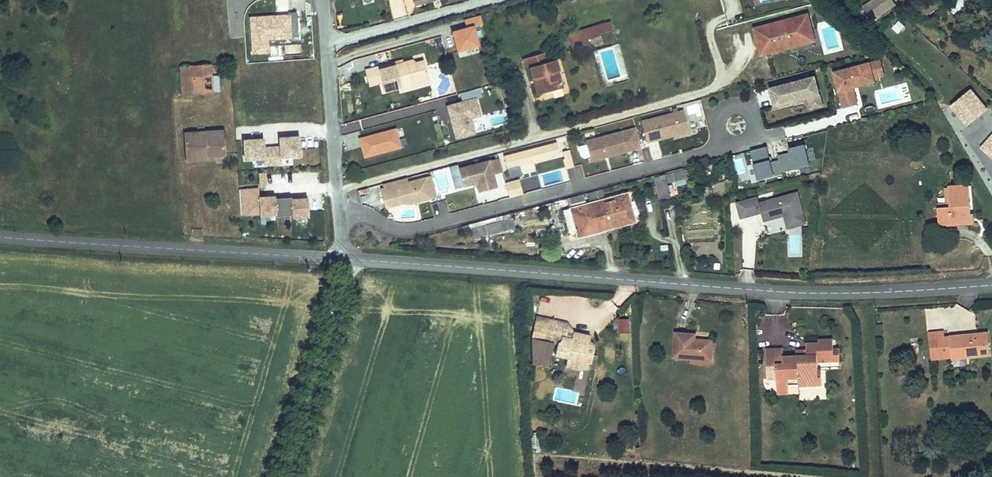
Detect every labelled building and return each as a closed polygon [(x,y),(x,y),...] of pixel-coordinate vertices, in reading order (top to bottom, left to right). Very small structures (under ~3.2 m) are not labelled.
[(407,12),(416,9),(413,0),(402,0),(407,12)] [(893,0),(874,0),(863,7),(872,20),(896,4),(893,0)] [(924,7),(929,17),(946,6),(941,0),(935,0),(924,7)] [(953,15),(970,5),(967,0),(956,0),(947,5),(953,15)] [(287,19),(249,21),(251,56),(266,55),(265,42),(289,40),(289,44),(298,44),(295,15),(287,16),(287,19)] [(482,25),(480,17),(464,21),(467,30),(452,34),(457,53),(478,47),(473,28),(482,25)] [(813,38),(808,19),(784,25),(785,29),(776,31),(775,28),(757,32),(761,50),(779,45),(781,52),(802,47),(800,41),(813,38)] [(899,20),(892,26),(898,33),(905,27),(899,20)] [(614,22),(571,35),(574,43),(572,44),(574,51),(592,45),(591,42),(602,39),(601,35),(617,31),(614,22)] [(814,43),(813,38),(800,41),(802,47),(814,43)] [(781,52),(779,45),(761,50),(763,57),(781,52)] [(540,79),(544,96),(562,91),(558,74),(561,73),(558,61),(547,64),(545,55),(524,60),(527,70),(532,69),(535,80),(540,79)] [(885,73),(881,57),(871,60),(875,75),(885,73)] [(858,80),(875,75),(871,60),(834,69),(844,105),(859,102),(854,85),(859,83),(858,80)] [(408,86),(427,80),(422,64),(413,67),(412,63),(399,67),(400,72),(396,73),(395,68),(380,72),(379,70),(363,74),(366,88),(381,84),(383,95),(400,90),(401,94),(409,92),(408,86)] [(208,65),(178,67),(181,95),(210,93),(208,65)] [(544,96),(540,79),(535,80),(538,97),(544,96)] [(428,86),(427,80),(408,86),(409,92),(428,86)] [(825,109),(818,80),(773,91),(777,109),(810,101),(813,112),(825,109)] [(987,109),(971,89),(950,107),(966,127),(987,109)] [(447,108),(456,141),(475,136),(471,120),(481,118),(476,101),(483,99),(480,90),(460,95),(462,104),(447,108)] [(690,131),(684,110),(642,121),(647,142),(674,135),(690,131)] [(637,127),(631,128),(636,148),(642,146),(637,127)] [(636,148),(631,128),(587,140),(592,160),(604,157),(606,153),(609,155),(636,148)] [(225,130),(197,132),(199,161),(214,160),(214,155),(226,154),(225,130)] [(199,161),(197,132),(186,133),(188,161),(199,161)] [(400,150),(396,133),(360,142),(365,159),(400,150)] [(979,149),(991,160),(991,135),(979,149)] [(302,156),(300,137),(281,138),(281,147),(265,148),(264,139),(245,141),(246,160),(266,159),(266,165),(283,164),(283,158),(302,156)] [(565,168),(573,166),(566,137),(558,139),(565,168)] [(508,169),(561,155),(558,143),(505,157),(508,169)] [(813,150),(808,151),(806,144),(790,148),(791,153),(778,156),(780,161),(772,163),(768,147),(751,151),(759,181),(783,174),(783,172),(811,165),(810,160),(815,159),(813,150)] [(746,154),(753,182),(758,180),(750,153),(746,154)] [(480,192),(498,188),(494,174),(504,172),(500,158),(460,168),(463,180),(464,186),(477,183),(480,192)] [(524,174),(535,171),(533,163),(522,166),(524,174)] [(686,170),(663,176),(668,196),(678,193),(676,186),(689,182),(686,170)] [(668,196),(663,176),(655,178),(660,198),(668,196)] [(437,199),(434,188),(432,179),(408,185),(407,180),(383,186),(384,191),(381,192),(386,210),(403,205),(411,206),(437,199)] [(524,195),(520,180),(507,184),(510,198),(524,195)] [(949,207),(936,208),(938,228),(973,225),(973,215),(970,215),(968,184),(947,185),(948,189),(944,189),(945,203),(949,203),(949,207)] [(310,217),(308,198),(292,200),(292,198),(276,199),(276,197),(260,198),(259,189),(240,191),(241,216),(250,215),(250,209),(260,208),(261,216),(277,215),(277,217),(293,216),(294,218),(310,217)] [(758,197),(737,203),(741,218),(757,214),(756,212),(761,211),(762,213),(764,222),(785,216),(788,229),(806,224),(798,193),(760,203),(758,197)] [(640,224),(631,195),(602,203),(609,226),(626,222),(628,228),(640,224)] [(589,206),(587,197),(570,201),(573,211),(589,206)] [(446,200),(436,202),(439,215),(449,213),(446,200)] [(609,226),(602,203),(589,206),(573,211),(578,230),(581,240),(591,237),(590,231),(609,226)] [(578,230),(573,211),(566,213),(572,232),(578,230)] [(512,227),(519,226),(516,216),(510,217),(512,227)] [(510,217),(477,226),(478,232),(481,243),(497,239),(498,242),(525,235),(522,225),(519,226),(512,227),(510,217)] [(609,226),(590,231),(591,237),(611,232),(628,228),(626,222),(609,226)] [(478,232),(477,226),(468,228),(470,235),(478,232)] [(588,365),(592,346),(586,345),(589,336),(572,332),(570,338),(563,336),(564,330),(566,323),(536,316),(530,338),(531,362),(545,365),(551,343),(555,344),(553,354),(566,357),(564,362),(576,365),(577,362),(586,364),(587,369),(589,368),(588,365)] [(628,319),(618,320),(618,333),(629,333),(628,319)] [(693,330),(673,330),(673,352),(691,352),(691,358),(714,358),(714,339),(699,339),(699,340),(693,340),(693,330)] [(944,331),(929,333),(932,360),(951,358),(951,360),(953,360),(954,366),(969,365),(968,358),(989,356),(987,333),(944,337),(944,331)] [(784,354),(783,346),(765,347),(767,378),(778,378),(779,383),(789,382),(801,382),(802,386),(825,385),(825,367),(820,367),(820,358),(841,358),(840,346),(833,346),(833,334),(816,335),(816,340),(806,341),(806,349),(806,354),(796,354),(784,354)] [(789,393),(789,382),(779,383),(779,393),(789,393)] [(577,394),(556,389),(554,398),(574,403),(577,394)]
